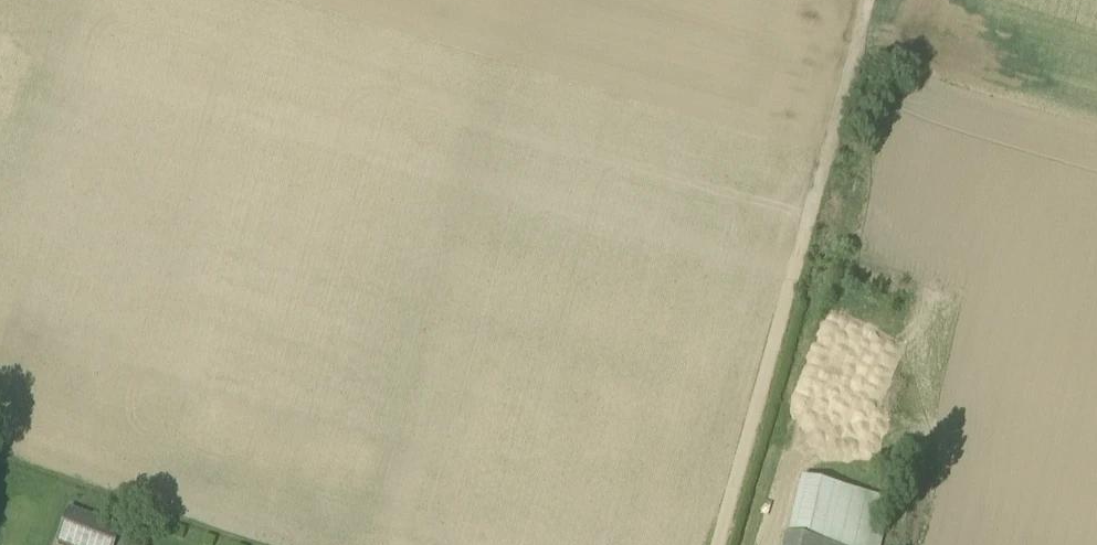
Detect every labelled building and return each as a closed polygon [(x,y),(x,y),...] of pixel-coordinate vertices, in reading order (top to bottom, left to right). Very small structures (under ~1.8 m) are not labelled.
[(783,544),(881,544),(892,499),(801,477),(788,535),(786,535),(783,544)] [(122,528),(70,507),(56,543),(61,544),(115,544),(122,528)]
